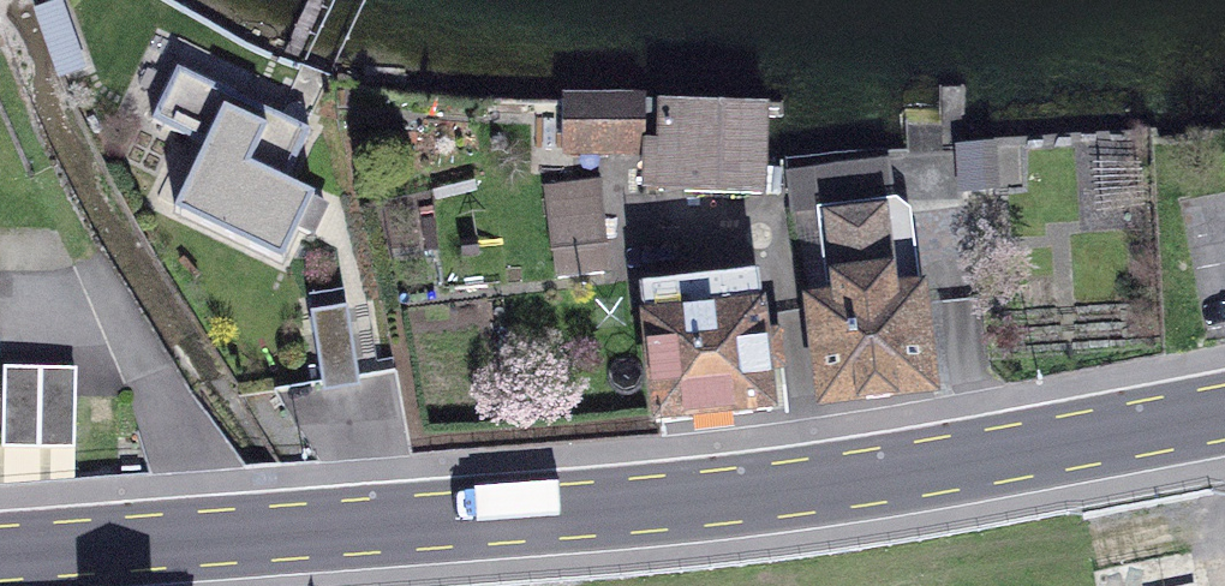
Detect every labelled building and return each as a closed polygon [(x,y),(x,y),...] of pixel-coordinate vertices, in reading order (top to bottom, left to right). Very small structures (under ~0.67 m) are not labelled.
[(207,150),(177,215),(284,265),(315,198),(251,169),(275,117),(178,72),(154,125),(207,150)] [(659,171),(659,195),(764,196),(764,106),(564,106),(564,154),(645,154),(645,171),(659,171)] [(963,152),(964,192),(993,191),(992,151),(963,152)] [(888,165),(816,174),(820,213),(892,205),(888,165)] [(603,276),(596,184),(550,188),(557,279),(603,276)] [(843,306),(814,309),(824,407),(933,396),(921,274),(902,276),(896,220),(824,227),(830,286),(841,285),(843,306)] [(757,286),(644,298),(658,426),(771,414),(766,374),(782,373),(778,336),(763,338),(757,286)] [(351,311),(312,316),(321,387),(360,382),(351,311)] [(77,380),(4,379),(3,449),(77,450),(77,380)]
